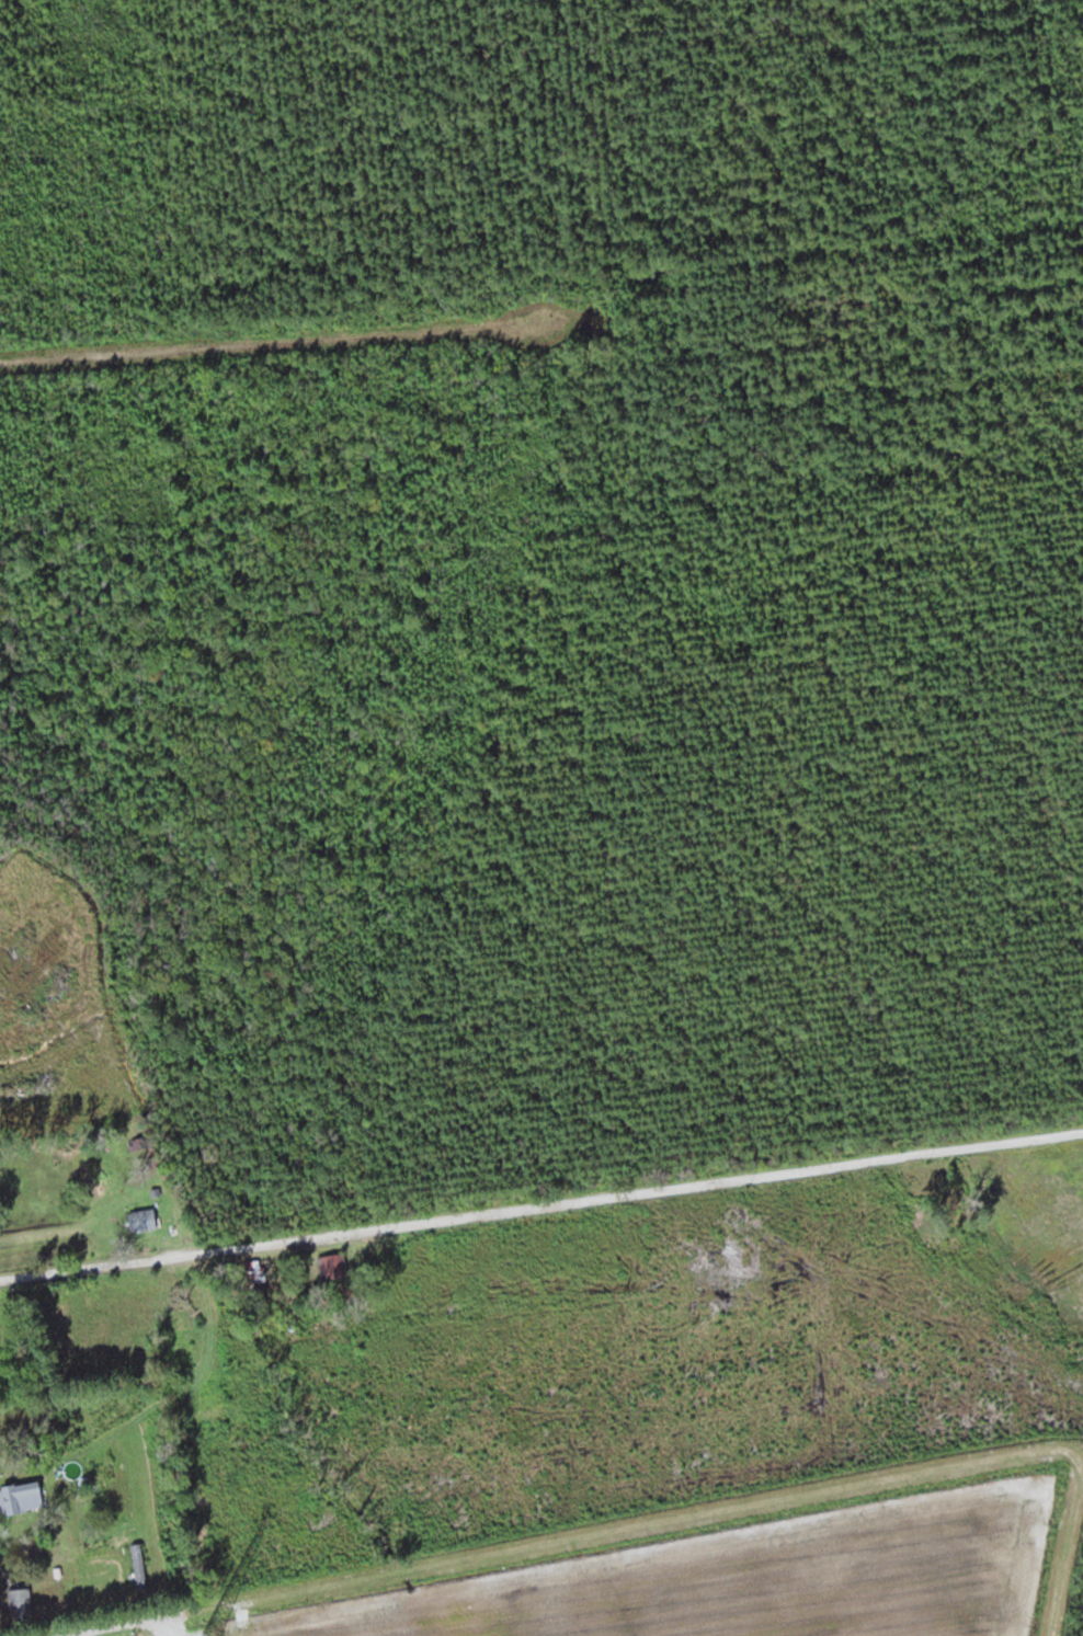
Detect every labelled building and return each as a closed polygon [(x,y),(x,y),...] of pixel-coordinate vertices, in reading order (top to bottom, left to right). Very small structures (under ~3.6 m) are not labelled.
[(131,1230),(157,1228),(155,1208),(129,1210),(131,1230)] [(350,1274),(345,1250),(318,1255),(323,1279),(350,1274)] [(251,1259),(251,1281),(265,1281),(265,1259),(251,1259)] [(6,1513),(44,1508),(40,1480),(3,1485),(6,1513)]
